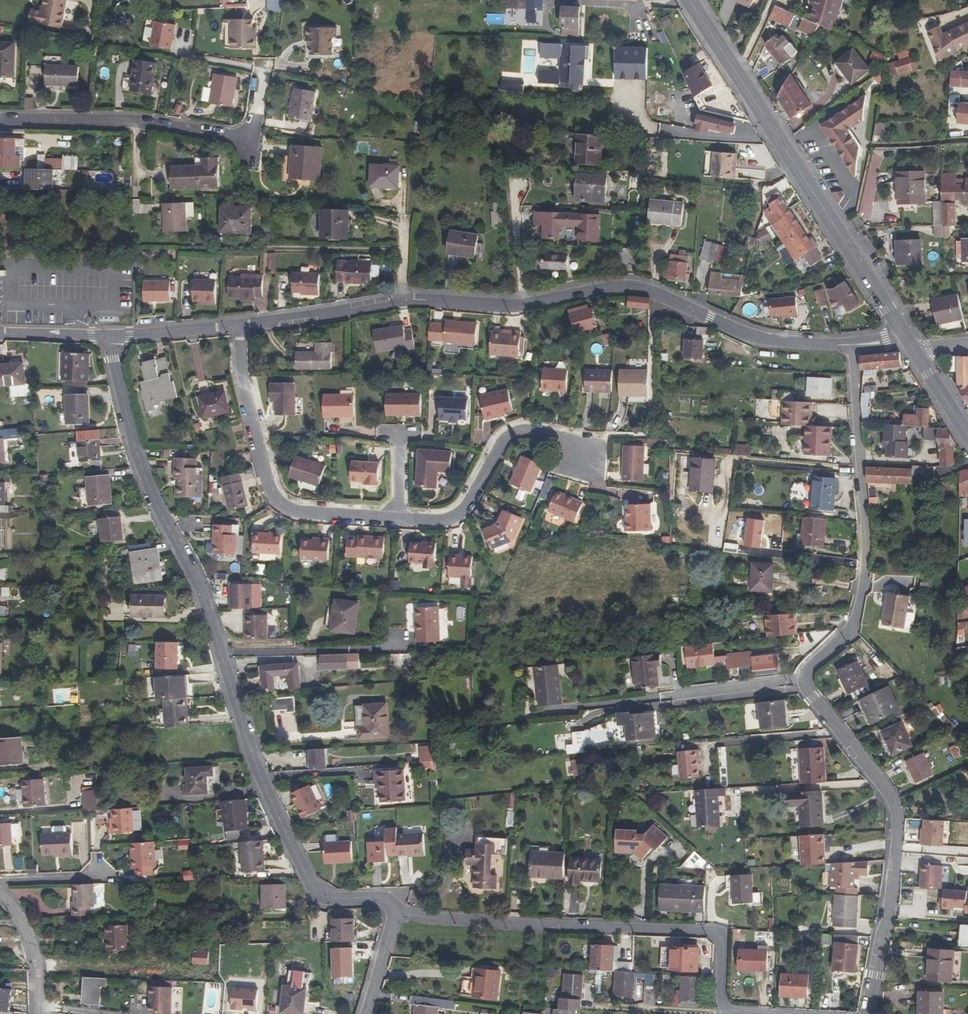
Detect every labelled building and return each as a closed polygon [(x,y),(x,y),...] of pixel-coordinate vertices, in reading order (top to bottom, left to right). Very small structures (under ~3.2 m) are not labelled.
[(32,23),(61,28),(67,0),(66,0),(45,0),(43,12),(34,10),(32,23)] [(227,9),(248,8),(248,0),(227,0),(227,9)] [(283,0),(267,0),(267,10),(283,11),(283,0)] [(506,8),(526,9),(526,0),(507,0),(506,8)] [(526,9),(542,9),(542,0),(526,0),(526,9)] [(737,2),(738,0),(725,0),(718,17),(725,28),(737,2)] [(810,21),(820,25),(832,31),(841,0),(812,0),(810,4),(814,6),(810,21)] [(381,2),(372,12),(381,20),(390,11),(381,2)] [(776,5),(770,18),(790,27),(796,15),(776,5)] [(564,36),(579,36),(580,7),(562,6),(562,28),(564,28),(564,36)] [(665,26),(672,23),(669,15),(661,18),(665,26)] [(810,21),(804,18),(799,29),(814,36),(820,25),(810,21)] [(225,47),(234,48),(234,20),(225,20),(225,47)] [(234,20),(234,48),(256,49),(256,37),(252,37),(252,29),(252,20),(234,20)] [(175,25),(155,21),(151,45),(171,49),(175,25)] [(943,34),(940,26),(928,32),(934,48),(940,62),(946,61),(959,50),(967,46),(967,23),(943,34)] [(337,28),(307,28),(307,38),(309,38),(309,45),(311,45),(310,56),(333,56),(333,38),(337,38),(337,28)] [(776,36),(765,45),(783,66),(796,56),(798,51),(791,43),(790,44),(783,36),(779,40),(776,36)] [(15,43),(0,43),(0,77),(4,77),(14,77),(15,43)] [(575,92),(577,92),(578,92),(579,91),(580,90),(580,89),(581,78),(585,79),(585,60),(589,60),(589,47),(573,46),(573,50),(562,49),(562,46),(541,45),(541,59),(561,60),(561,72),(540,71),(540,85),(561,86),(561,83),(572,84),(572,86),(573,86),(573,88),(573,90),(574,91),(575,92)] [(616,78),(647,79),(648,48),(616,47),(616,78)] [(852,84),(870,70),(854,50),(837,63),(852,84)] [(908,52),(895,55),(897,62),(910,58),(908,52)] [(875,60),(886,64),(887,57),(878,53),(875,60)] [(897,62),(896,62),(896,63),(889,65),(891,74),(898,72),(899,74),(912,71),(913,73),(917,72),(916,65),(912,66),(910,58),(897,62)] [(130,91),(152,95),(156,63),(135,60),(130,91)] [(964,72),(961,61),(953,68),(952,71),(964,72)] [(713,87),(699,64),(683,74),(701,113),(706,110),(700,95),(713,87)] [(46,66),(46,85),(79,86),(79,66),(46,66)] [(952,71),(950,86),(967,88),(967,72),(964,72),(952,71)] [(209,102),(209,104),(232,108),(238,78),(215,74),(212,89),(209,102)] [(793,119),(812,107),(792,75),(780,98),(793,119)] [(209,102),(212,89),(205,88),(203,101),(209,102)] [(294,89),(289,118),(311,122),(316,92),(294,89)] [(728,99),(739,118),(750,120),(734,95),(728,99)] [(819,127),(856,178),(859,148),(849,132),(864,122),(867,97),(819,127)] [(960,103),(957,119),(967,121),(967,103),(960,103)] [(710,129),(733,135),(736,125),(699,116),(697,124),(699,124),(697,130),(709,134),(710,129)] [(884,133),(884,123),(876,123),(876,133),(884,133)] [(660,124),(659,134),(683,136),(684,127),(660,124)] [(507,129),(505,142),(517,144),(519,130),(507,129)] [(577,163),(601,165),(603,136),(578,134),(577,163)] [(24,139),(0,139),(0,168),(21,169),(21,156),(16,157),(16,148),(24,148),(24,139)] [(319,181),(322,147),(292,145),(290,179),(319,181)] [(733,155),(712,154),(711,178),(736,180),(736,170),(733,169),(733,155)] [(219,187),(218,157),(207,158),(208,165),(203,165),(172,167),(172,189),(219,187)] [(46,168),(62,169),(62,160),(47,159),(46,168)] [(370,187),(399,189),(400,166),(371,165),(370,187)] [(29,169),(29,189),(54,190),(54,170),(29,169)] [(899,204),(926,203),(925,172),(898,173),(899,204)] [(957,173),(942,174),(942,202),(943,226),(957,226),(956,201),(957,201),(957,185),(957,179),(957,173)] [(580,175),(578,201),(604,203),(606,177),(580,175)] [(786,177),(779,182),(783,190),(791,185),(786,177)] [(966,179),(959,179),(959,185),(966,185),(966,201),(967,201),(967,179),(966,179)] [(959,185),(957,185),(957,201),(966,201),(966,185),(959,185)] [(843,192),(832,194),(839,205),(845,197),(843,192)] [(765,215),(772,226),(781,220),(777,214),(788,207),(782,197),(781,198),(778,193),(767,200),(772,207),(765,212),(765,215)] [(684,204),(650,200),(648,222),(681,226),(684,204)] [(934,202),(934,227),(943,226),(942,202),(934,202)] [(163,204),(165,232),(187,232),(186,217),(194,217),(193,203),(163,204)] [(221,231),(251,232),(252,208),(222,207),(221,231)] [(772,226),(795,261),(804,255),(815,248),(788,207),(777,214),(781,220),(772,226)] [(323,211),(322,238),(347,238),(347,211),(323,211)] [(492,212),(493,226),(504,226),(502,211),(492,212)] [(599,215),(536,213),(535,224),(544,225),(548,225),(547,238),(558,239),(559,225),(579,226),(578,240),(598,241),(599,215)] [(758,233),(757,239),(770,234),(767,229),(758,233)] [(448,253),(474,258),(478,235),(452,231),(448,253)] [(902,264),(922,264),(921,241),(900,241),(900,253),(901,252),(902,264)] [(576,255),(577,246),(567,246),(567,254),(576,255)] [(630,249),(622,248),(621,263),(628,264),(630,249)] [(689,251),(672,248),(669,262),(687,264),(689,251)] [(822,260),(815,248),(804,255),(806,259),(803,262),(807,269),(822,260)] [(638,264),(639,249),(630,249),(628,264),(638,264)] [(566,269),(566,255),(543,254),(543,268),(566,269)] [(346,283),(371,284),(373,263),(338,261),(337,281),(346,282),(346,283)] [(687,264),(669,262),(668,269),(664,268),(663,277),(689,280),(690,275),(687,274),(688,264),(687,264)] [(310,295),(319,295),(320,274),(293,273),(292,292),(310,293),(310,295)] [(722,274),(711,273),(709,293),(741,297),(742,288),(744,288),(745,282),(721,279),(722,274)] [(263,275),(241,275),(241,277),(229,277),(228,298),(255,299),(255,297),(262,297),(263,275)] [(216,281),(194,280),(193,301),(201,302),(207,302),(207,305),(216,305),(216,281)] [(144,301),(171,301),(171,281),(144,281),(144,301)] [(830,290),(832,299),(834,310),(844,304),(848,311),(860,304),(846,283),(834,290),(830,290)] [(822,290),(815,292),(820,307),(826,305),(822,290)] [(933,301),(938,325),(964,319),(958,295),(933,301)] [(650,299),(630,296),(629,307),(650,309),(650,299)] [(797,297),(771,300),(772,317),(783,316),(787,315),(787,318),(799,316),(797,297)] [(588,307),(569,312),(570,315),(589,310),(588,307)] [(589,310),(570,315),(575,333),(597,327),(592,309),(589,310)] [(475,345),(477,324),(446,321),(446,325),(430,324),(429,340),(444,341),(444,342),(475,345)] [(404,330),(403,326),(373,331),(377,352),(407,347),(408,351),(415,350),(411,329),(404,330)] [(711,336),(712,328),(698,327),(697,335),(711,336)] [(492,332),(491,355),(518,357),(519,354),(520,337),(520,332),(511,331),(511,334),(492,332)] [(612,344),(609,334),(603,335),(606,346),(612,344)] [(702,359),(703,341),(686,340),(685,358),(702,359)] [(332,369),(332,342),(316,343),(316,352),(297,353),(297,369),(332,369)] [(89,354),(65,353),(63,380),(88,381),(89,354)] [(902,367),(900,353),(860,357),(861,370),(864,370),(902,367)] [(171,373),(167,357),(148,361),(149,364),(142,366),(146,381),(142,382),(143,387),(146,387),(147,390),(144,391),(141,391),(143,401),(144,401),(146,410),(156,408),(155,405),(162,403),(161,400),(160,397),(164,396),(165,400),(172,398),(172,399),(178,398),(174,381),(171,382),(169,373),(171,373)] [(957,357),(957,372),(958,389),(960,389),(960,391),(963,391),(967,404),(967,403),(967,357),(957,357)] [(0,365),(0,386),(25,384),(23,363),(0,365)] [(568,370),(543,369),(542,390),(566,392),(568,370)] [(648,395),(649,370),(620,370),(620,395),(648,395)] [(918,382),(911,370),(903,374),(902,376),(906,383),(912,386),(918,382)] [(612,371),(586,371),(585,392),(612,393),(612,371)] [(832,379),(809,378),(808,396),(831,398),(832,379)] [(296,415),(295,383),(275,383),(275,384),(271,384),(271,402),(275,402),(276,406),(276,416),(296,415)] [(509,389),(481,396),(486,420),(497,417),(497,415),(503,413),(513,411),(509,389)] [(795,392),(780,391),(779,401),(784,401),(794,402),(795,392)] [(229,412),(225,392),(199,397),(204,418),(229,412)] [(885,424),(904,426),(904,422),(870,419),(868,406),(869,398),(869,393),(864,393),(862,393),(861,406),(864,423),(885,424)] [(89,394),(66,394),(67,425),(89,425),(89,394)] [(421,394),(386,394),(386,416),(421,415),(421,394)] [(354,395),(324,395),(324,417),(354,417),(354,395)] [(467,420),(468,399),(441,398),(439,420),(449,421),(449,419),(459,419),(467,420)] [(811,426),(812,403),(794,402),(784,401),(783,424),(807,426),(809,426),(811,426)] [(928,427),(929,409),(919,408),(918,416),(914,416),(905,415),(904,422),(904,426),(906,426),(924,427),(928,427)] [(885,424),(884,441),(887,441),(887,447),(886,457),(907,458),(908,442),(905,442),(906,426),(904,426),(885,424)] [(808,455),(828,456),(829,437),(832,437),(832,428),(811,426),(809,426),(808,455)] [(939,440),(938,428),(928,427),(924,427),(924,439),(939,440)] [(18,428),(0,430),(0,465),(5,464),(4,449),(2,449),(1,439),(19,438),(18,428)] [(939,440),(942,466),(954,464),(952,445),(951,435),(947,429),(938,428),(939,440)] [(100,440),(79,442),(81,462),(102,460),(100,440)] [(736,445),(735,455),(751,457),(752,447),(736,445)] [(645,446),(624,446),(622,481),(643,482),(645,446)] [(170,459),(170,449),(162,449),(161,458),(170,459)] [(452,451),(419,449),(417,487),(437,489),(438,472),(451,473),(452,451)] [(326,466),(296,456),(289,476),(319,486),(326,466)] [(543,465),(523,456),(511,484),(531,493),(543,465)] [(197,459),(176,458),(175,478),(177,478),(180,478),(179,496),(202,497),(203,474),(196,474),(196,469),(197,459)] [(715,459),(694,458),(691,492),(713,494),(715,459)] [(380,463),(352,461),(351,481),(362,482),(364,482),(364,484),(378,485),(380,463)] [(925,468),(913,467),(913,470),(867,468),(868,482),(871,508),(877,507),(876,497),(876,487),(876,482),(893,483),(913,484),(913,480),(917,480),(918,474),(925,474),(925,468)] [(960,472),(960,497),(967,492),(967,470),(960,472)] [(222,477),(224,486),(242,481),(240,473),(222,477)] [(109,475),(87,477),(89,506),(112,504),(109,475)] [(836,479),(814,477),(811,508),(834,510),(836,479)] [(248,506),(242,481),(224,486),(230,511),(248,506)] [(11,513),(11,506),(5,506),(5,482),(0,482),(0,512),(9,513),(11,513)] [(576,500),(566,496),(565,499),(555,495),(548,511),(575,522),(582,506),(575,503),(576,500)] [(625,521),(626,532),(651,531),(651,504),(627,505),(628,521),(625,521)] [(523,518),(503,510),(499,521),(495,525),(484,529),(491,549),(514,540),(523,518)] [(124,540),(121,516),(100,519),(103,543),(124,540)] [(827,520),(804,518),(803,534),(802,545),(824,547),(827,520)] [(232,526),(214,524),(213,543),(215,543),(214,554),(235,555),(237,535),(232,535),(232,526)] [(282,534),(254,533),(253,553),(281,554),(282,534)] [(385,537),(359,536),(358,538),(348,537),(347,557),(383,559),(385,537)] [(322,542),(313,541),(302,540),(301,559),(328,561),(330,539),(322,539),(322,542)] [(437,543),(422,542),(422,544),(411,543),(410,562),(424,563),(424,567),(436,568),(436,564),(435,564),(437,543)] [(149,544),(131,546),(132,553),(131,553),(135,583),(161,580),(156,549),(150,550),(149,544)] [(97,547),(87,547),(87,555),(97,555),(97,547)] [(473,557),(451,555),(449,577),(462,578),(471,578),(473,557)] [(774,565),(753,563),(751,591),(772,592),(774,565)] [(471,578),(462,578),(461,587),(470,588),(471,578)] [(929,600),(930,583),(921,583),(921,600),(929,600)] [(252,584),(230,585),(231,609),(252,608),(252,584)] [(909,596),(888,593),(883,625),(904,628),(909,596)] [(165,596),(133,595),(133,616),(165,617),(165,596)] [(696,598),(682,598),(683,613),(696,612),(696,598)] [(359,603),(336,600),(332,631),(355,634),(359,603)] [(440,642),(439,606),(416,607),(417,642),(440,642)] [(795,614),(766,615),(769,637),(797,634),(795,614)] [(267,615),(245,616),(246,639),(268,638),(267,615)] [(178,642),(158,642),(157,669),(178,669),(178,642)] [(129,644),(127,656),(136,657),(137,645),(129,644)] [(655,649),(636,651),(636,657),(656,655),(655,649)] [(714,657),(713,649),(686,651),(688,667),(715,664),(715,661),(727,660),(728,668),(738,666),(739,676),(779,672),(777,654),(752,657),(751,653),(714,657)] [(360,669),(360,654),(320,655),(320,670),(360,669)] [(636,657),(634,657),(637,688),(658,685),(657,666),(662,666),(660,654),(656,655),(636,657)] [(869,685),(857,662),(838,671),(849,694),(851,693),(869,685)] [(298,663),(262,666),(264,691),(275,690),(274,676),(288,675),(290,689),(301,688),(298,663)] [(562,703),(558,665),(535,667),(537,680),(539,679),(541,705),(562,703)] [(186,675),(157,677),(158,700),(164,700),(184,699),(187,698),(186,675)] [(900,677),(890,682),(893,687),(905,682),(900,677)] [(871,690),(869,685),(851,693),(854,699),(871,690)] [(889,687),(861,700),(873,724),(896,713),(900,711),(896,702),(889,687)] [(80,705),(79,691),(71,691),(72,705),(77,705),(80,705)] [(294,697),(271,699),(272,711),(287,710),(287,712),(295,712),(294,697)] [(184,699),(164,700),(166,727),(189,726),(188,716),(185,716),(184,699)] [(783,716),(781,701),(759,703),(762,728),(787,725),(786,716),(783,716)] [(898,701),(896,702),(900,711),(896,713),(899,718),(905,715),(898,701)] [(386,703),(365,705),(366,727),(359,727),(359,739),(389,737),(386,703)] [(932,703),(928,706),(951,730),(955,726),(932,703)] [(366,727),(365,705),(357,705),(359,727),(366,727)] [(655,737),(653,713),(630,715),(630,713),(617,714),(618,725),(627,724),(628,740),(655,737)] [(913,746),(902,723),(883,732),(894,755),(913,746)] [(585,731),(573,732),(574,754),(587,752),(586,749),(585,731)] [(0,739),(0,766),(23,764),(22,737),(0,739)] [(962,755),(958,745),(951,748),(955,758),(962,755)] [(432,761),(431,746),(419,747),(420,761),(423,761),(432,761)] [(822,758),(825,757),(824,747),(799,748),(802,784),(823,782),(822,758)] [(326,768),(325,749),(310,750),(311,769),(326,768)] [(698,764),(697,750),(678,752),(681,779),(699,777),(698,764)] [(934,775),(924,754),(907,762),(917,783),(934,775)] [(580,761),(580,759),(573,760),(575,776),(582,775),(582,774),(580,761)] [(586,760),(580,761),(582,774),(588,773),(586,760)] [(213,766),(187,768),(187,784),(188,795),(208,793),(207,776),(214,776),(213,766)] [(380,781),(380,788),(381,802),(405,801),(403,769),(376,771),(376,781),(380,781)] [(44,779),(22,780),(24,807),(46,806),(44,779)] [(321,810),(310,785),(292,793),(303,818),(321,810)] [(720,789),(696,790),(699,827),(720,826),(718,796),(726,796),(725,788),(720,789)] [(98,796),(98,790),(83,791),(84,811),(90,811),(99,810),(99,806),(98,796)] [(824,826),(821,791),(785,794),(786,806),(800,806),(802,827),(824,826)] [(246,799),(224,801),(226,831),(249,829),(246,799)] [(134,832),(132,808),(112,809),(112,818),(113,826),(111,826),(111,833),(134,832)] [(945,821),(925,819),(924,830),(924,836),(922,835),(921,844),(943,846),(945,821)] [(0,824),(0,846),(13,845),(11,823),(0,824)] [(668,838),(654,825),(645,834),(637,834),(637,830),(617,829),(616,852),(634,853),(642,860),(653,847),(656,850),(668,838)] [(42,835),(43,855),(54,855),(61,855),(62,858),(73,857),(72,834),(67,834),(67,829),(65,827),(55,827),(53,829),(54,835),(42,835)] [(397,835),(397,828),(385,828),(386,841),(368,842),(369,863),(387,862),(387,856),(399,855),(397,835)] [(423,834),(397,835),(399,855),(399,857),(425,855),(423,834)] [(825,863),(823,834),(799,836),(801,865),(825,863)] [(507,838),(478,836),(477,850),(466,849),(465,864),(472,865),(475,865),(474,875),(474,888),(496,889),(497,875),(491,875),(493,854),(506,855),(507,838)] [(179,840),(179,850),(189,849),(189,840),(179,840)] [(263,840),(241,842),(243,872),(265,870),(263,840)] [(154,841),(131,843),(132,852),(135,852),(136,860),(132,860),(133,868),(137,868),(137,876),(153,875),(153,867),(156,867),(154,841)] [(351,841),(323,843),(325,863),(353,862),(351,841)] [(14,848),(0,848),(0,870),(13,870),(14,848)] [(716,870),(695,851),(681,867),(706,869),(716,870)] [(565,853),(533,852),(531,876),(563,878),(565,853)] [(23,856),(14,858),(17,872),(26,870),(23,856)] [(601,881),(602,859),(571,857),(570,883),(580,884),(580,880),(601,881)] [(868,875),(869,861),(833,863),(833,873),(831,872),(830,886),(837,887),(836,894),(858,895),(858,888),(854,888),(855,879),(855,875),(860,875),(868,875)] [(935,866),(914,864),(913,886),(934,888),(935,866)] [(29,865),(29,874),(38,873),(38,865),(33,865),(29,865)] [(184,880),(195,880),(195,870),(183,870),(184,880)] [(753,902),(751,874),(733,875),(735,903),(753,902)] [(94,907),(94,884),(74,885),(75,901),(75,908),(72,908),(73,917),(90,916),(90,907),(94,907)] [(285,884),(263,884),(264,909),(285,908),(285,884)] [(660,910),(673,910),(673,909),(694,910),(694,911),(704,912),(706,887),(661,885),(660,910)] [(937,888),(936,896),(933,896),(933,904),(936,904),(947,905),(959,906),(958,911),(965,911),(967,912),(967,890),(937,888)] [(578,912),(578,903),(570,903),(570,892),(563,892),(564,912),(578,912)] [(858,895),(836,894),(834,926),(856,927),(858,895)] [(144,903),(144,911),(156,911),(156,903),(144,903)] [(354,919),(332,919),(333,942),(351,941),(350,928),(354,928),(354,919)] [(120,950),(120,925),(99,926),(100,951),(120,950)] [(859,936),(838,935),(833,970),(855,972),(859,936)] [(593,944),(592,970),(595,970),(617,971),(633,972),(633,963),(617,962),(614,962),(615,945),(593,944)] [(699,948),(672,946),(671,970),(698,971),(699,948)] [(333,977),(353,977),(352,948),(332,949),(333,977)] [(955,950),(930,949),(928,980),(953,981),(955,950)] [(758,950),(739,950),(738,970),(768,971),(768,950),(758,950)] [(209,951),(194,951),(193,963),(208,964),(209,951)] [(497,999),(501,971),(477,968),(474,996),(497,999)] [(285,986),(282,1012),(299,1013),(303,1013),(306,988),(308,973),(290,971),(288,986),(285,986)] [(633,972),(617,971),(615,996),(632,997),(634,972),(633,972)] [(654,974),(646,973),(644,1003),(656,1004),(654,974)] [(583,975),(566,974),(564,998),(566,998),(581,999),(583,975)] [(809,975),(783,974),(781,996),(808,997),(809,975)] [(700,977),(683,976),(681,1001),(698,1002),(700,977)] [(107,978),(86,977),(84,1003),(91,1004),(100,1004),(101,987),(106,987),(107,978)] [(258,987),(231,985),(229,1010),(256,1012),(258,987)] [(149,1012),(171,1013),(172,987),(151,986),(149,1012)] [(0,987),(0,1013),(15,1013),(15,1011),(10,1011),(12,989),(0,987)] [(919,991),(919,1013),(943,1013),(944,992),(919,991)] [(411,995),(410,1003),(417,1004),(415,1013),(437,1013),(438,1007),(455,1009),(456,1001),(411,995)]
